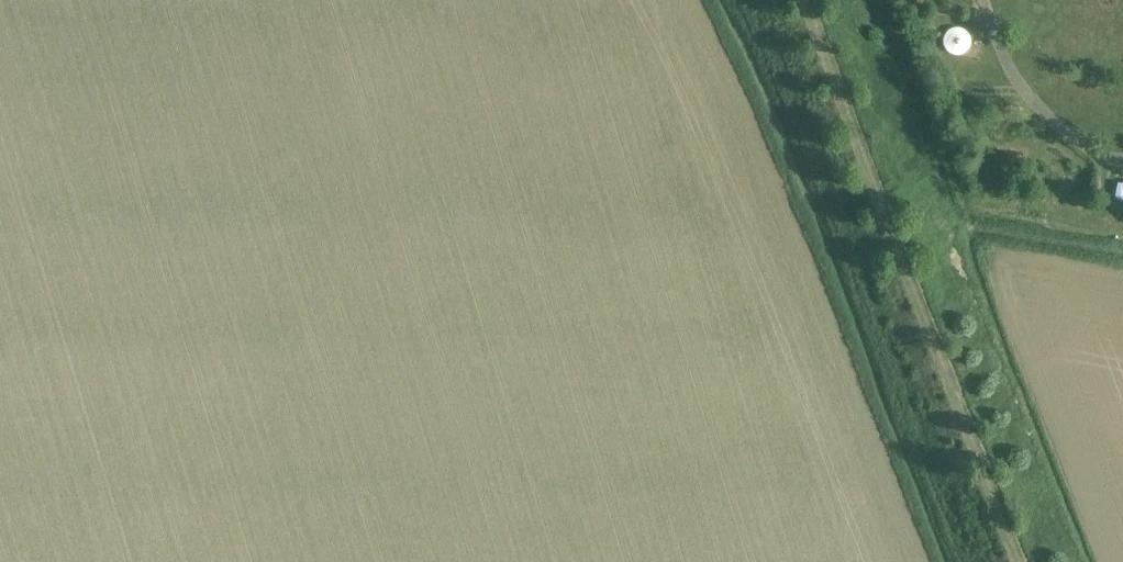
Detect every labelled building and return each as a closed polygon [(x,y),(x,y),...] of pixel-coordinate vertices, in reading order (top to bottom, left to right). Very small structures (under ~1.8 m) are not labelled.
[(935,30),(933,32),(937,37),(938,37),(941,33),(936,29),(935,30)] [(1109,191),(1109,211),(1122,211),(1122,190),(1109,191)]
